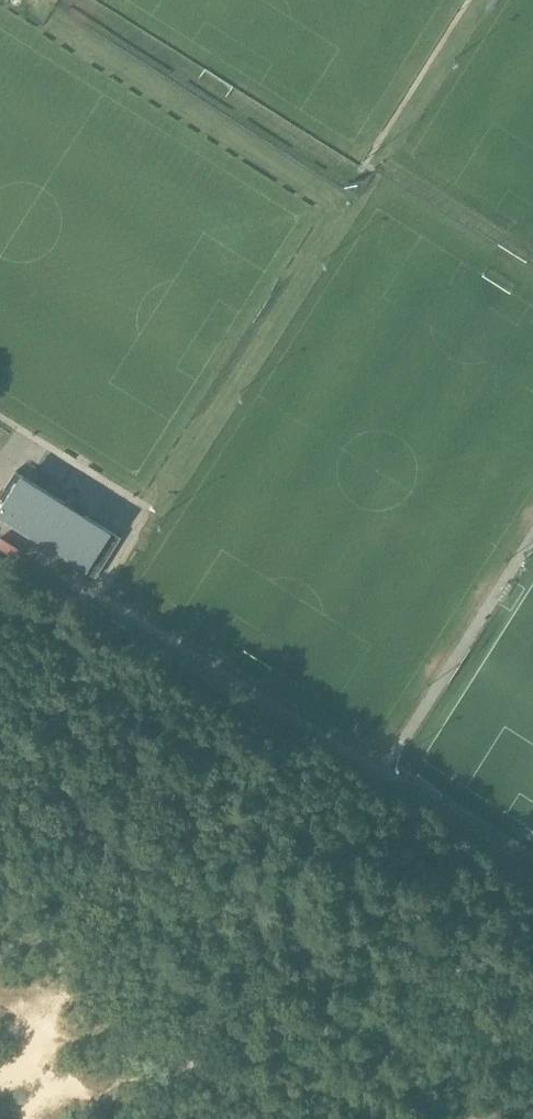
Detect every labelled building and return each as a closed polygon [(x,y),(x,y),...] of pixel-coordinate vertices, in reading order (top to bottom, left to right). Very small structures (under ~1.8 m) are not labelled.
[(15,471),(0,494),(0,516),(95,577),(120,538),(15,471)]
